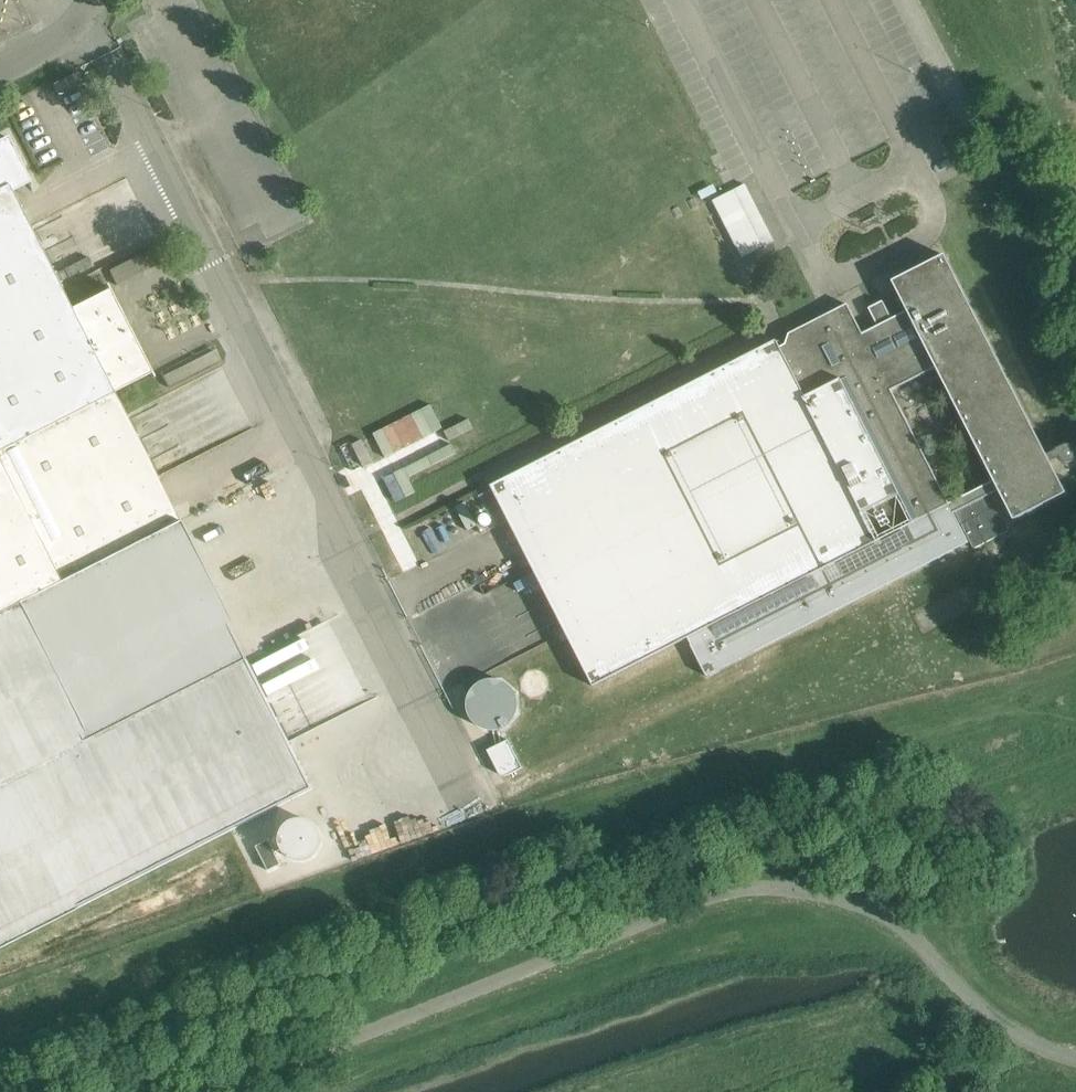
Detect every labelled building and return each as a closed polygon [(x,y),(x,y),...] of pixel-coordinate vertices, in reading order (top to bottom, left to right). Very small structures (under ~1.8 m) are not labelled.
[(82,82),(76,71),(63,78),(53,83),(58,94),(82,82)] [(312,789),(247,661),(248,660),(177,522),(155,477),(124,417),(111,392),(149,373),(151,378),(152,377),(105,284),(104,285),(106,289),(69,308),(59,289),(27,227),(10,192),(29,182),(6,136),(0,139),(0,947),(312,789)] [(717,197),(743,255),(777,240),(751,181),(717,197)] [(784,343),(787,348),(781,351),(776,340),(490,486),(508,520),(528,559),(565,632),(593,686),(688,638),(691,645),(690,645),(706,677),(969,543),(972,549),(1008,530),(990,494),(998,490),(1013,520),(1065,493),(1050,463),(1059,458),(1060,459),(1060,460),(1061,460),(1062,461),(1063,462),(1064,462),(1065,462),(1066,462),(1067,462),(1068,462),(1069,462),(1070,462),(1071,461),(1072,461),(1073,461),(1073,460),(1074,460),(1074,459),(1075,458),(1075,457),(1075,456),(1075,451),(1075,450),(1075,449),(1075,448),(1074,447),(1073,446),(1072,445),(1071,445),(1070,445),(1070,444),(1069,444),(1068,444),(1067,444),(1066,444),(1065,444),(1064,444),(1063,445),(1045,454),(943,254),(891,281),(906,311),(891,319),(886,309),(872,316),(877,326),(862,333),(847,304),(788,334),(784,343)] [(868,308),(872,316),(886,309),(882,301),(868,308)] [(217,497),(278,475),(270,452),(208,474),(217,497)] [(310,599),(338,588),(326,558),(297,569),(310,599)] [(468,688),(465,695),(463,703),(464,710),(466,718),(471,724),(476,729),(483,732),(495,733),(506,730),(515,723),(520,714),(522,706),(521,698),(519,691),(514,685),(508,680),(502,677),(494,675),(487,676),(479,678),(473,682),(468,688)] [(387,682),(363,694),(371,713),(396,701),(387,682)] [(508,740),(487,750),(498,772),(499,773),(499,774),(501,775),(502,775),(503,776),(504,776),(505,776),(507,776),(508,775),(522,768),(508,740)] [(268,840),(255,846),(268,871),(280,864),(268,840)]
